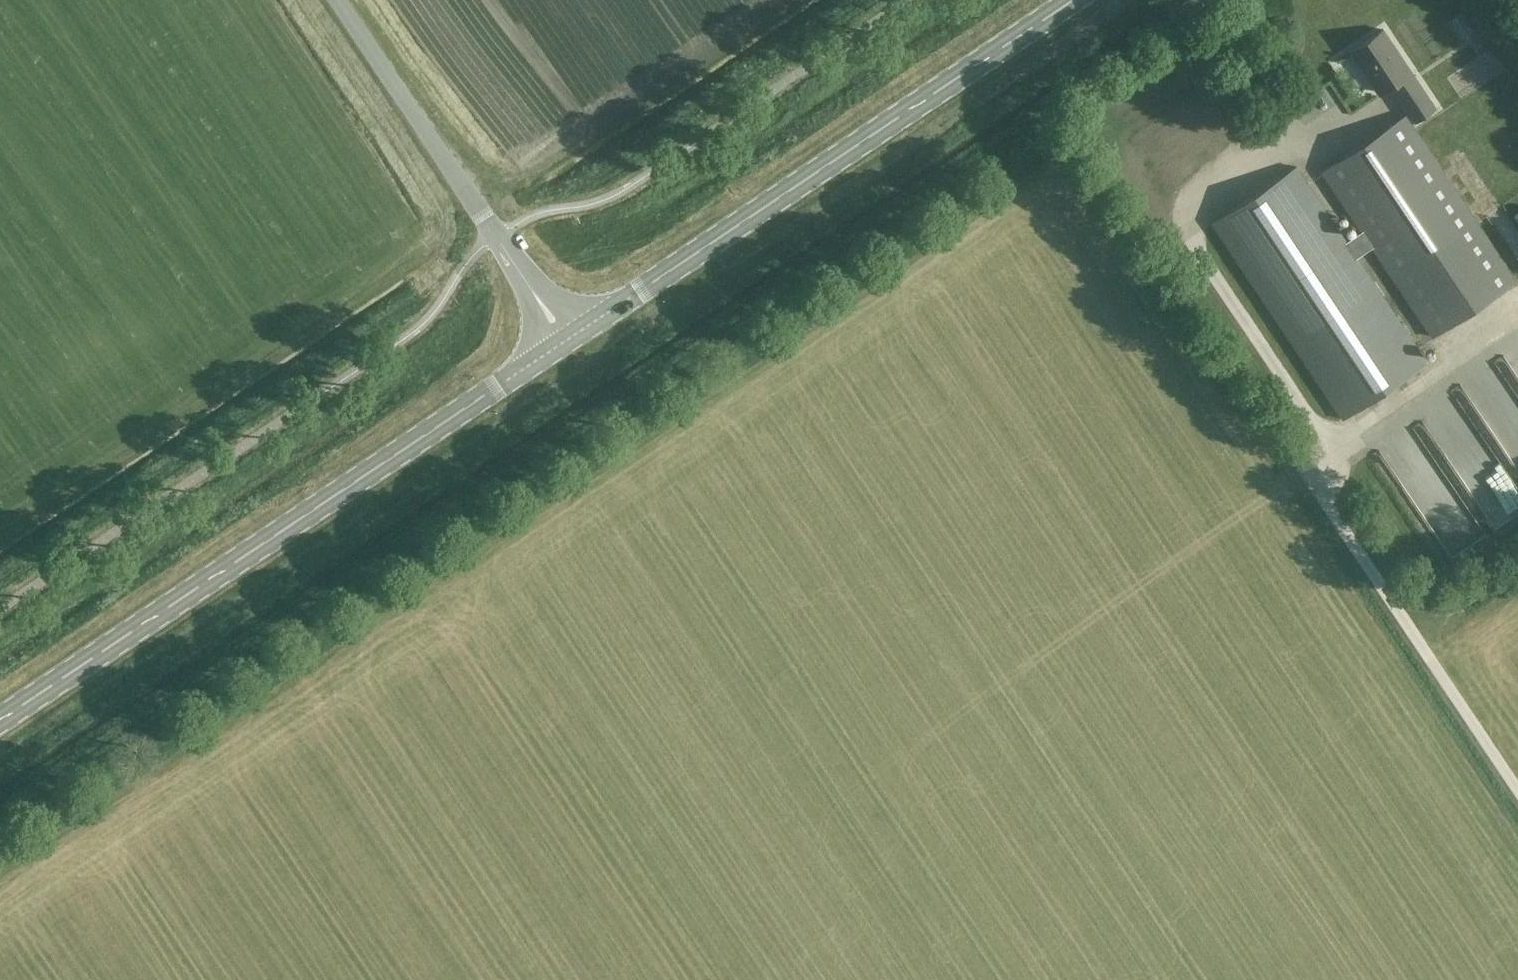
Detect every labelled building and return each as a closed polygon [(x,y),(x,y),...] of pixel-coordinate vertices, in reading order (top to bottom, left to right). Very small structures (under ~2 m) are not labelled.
[(1395,53),(1380,31),(1351,51),(1362,68),(1365,66),(1383,92),(1392,86),(1409,113),(1415,121),(1436,107),(1398,51),(1395,53)] [(1193,46),(1181,53),(1189,66),(1201,58),(1193,46)] [(1412,123),(1415,121),(1409,113),(1322,171),(1362,231),(1347,241),(1297,166),(1213,223),(1343,418),(1427,361),(1357,256),(1372,246),(1432,336),(1517,279),(1412,123)] [(1410,444),(1393,455),(1400,467),(1418,457),(1410,444)] [(1493,477),(1482,488),(1503,510),(1514,499),(1493,477)]
